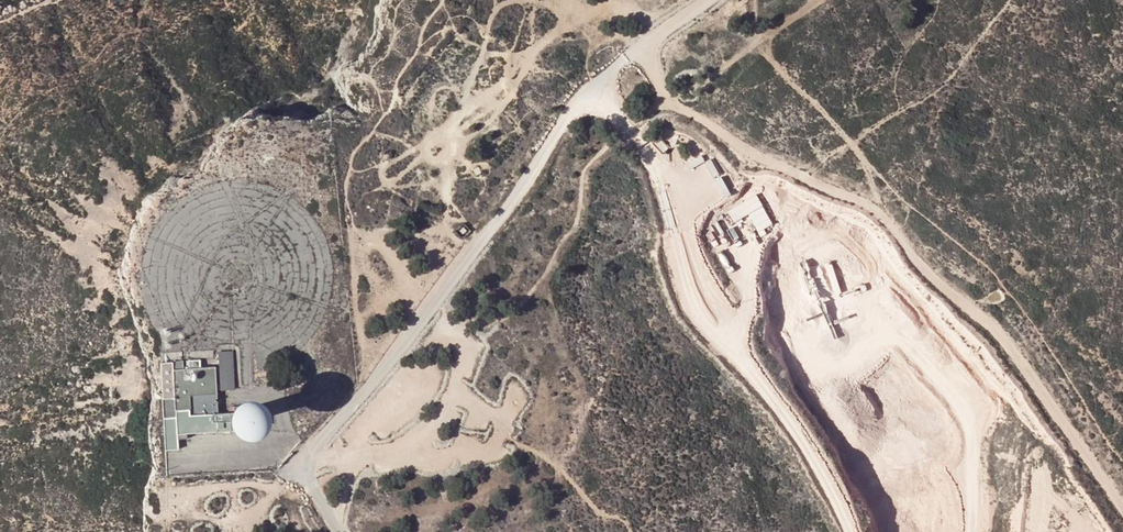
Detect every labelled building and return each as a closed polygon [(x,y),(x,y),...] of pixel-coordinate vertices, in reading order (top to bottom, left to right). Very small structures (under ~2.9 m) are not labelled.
[(762,192),(730,208),(737,221),(768,205),(762,192)] [(233,353),(218,353),(221,390),(235,391),(233,353)] [(159,363),(164,452),(176,451),(176,439),(252,435),(251,413),(218,415),(215,368),(200,369),(199,361),(159,363)] [(300,427),(295,397),(267,402),(273,432),(300,427)]
